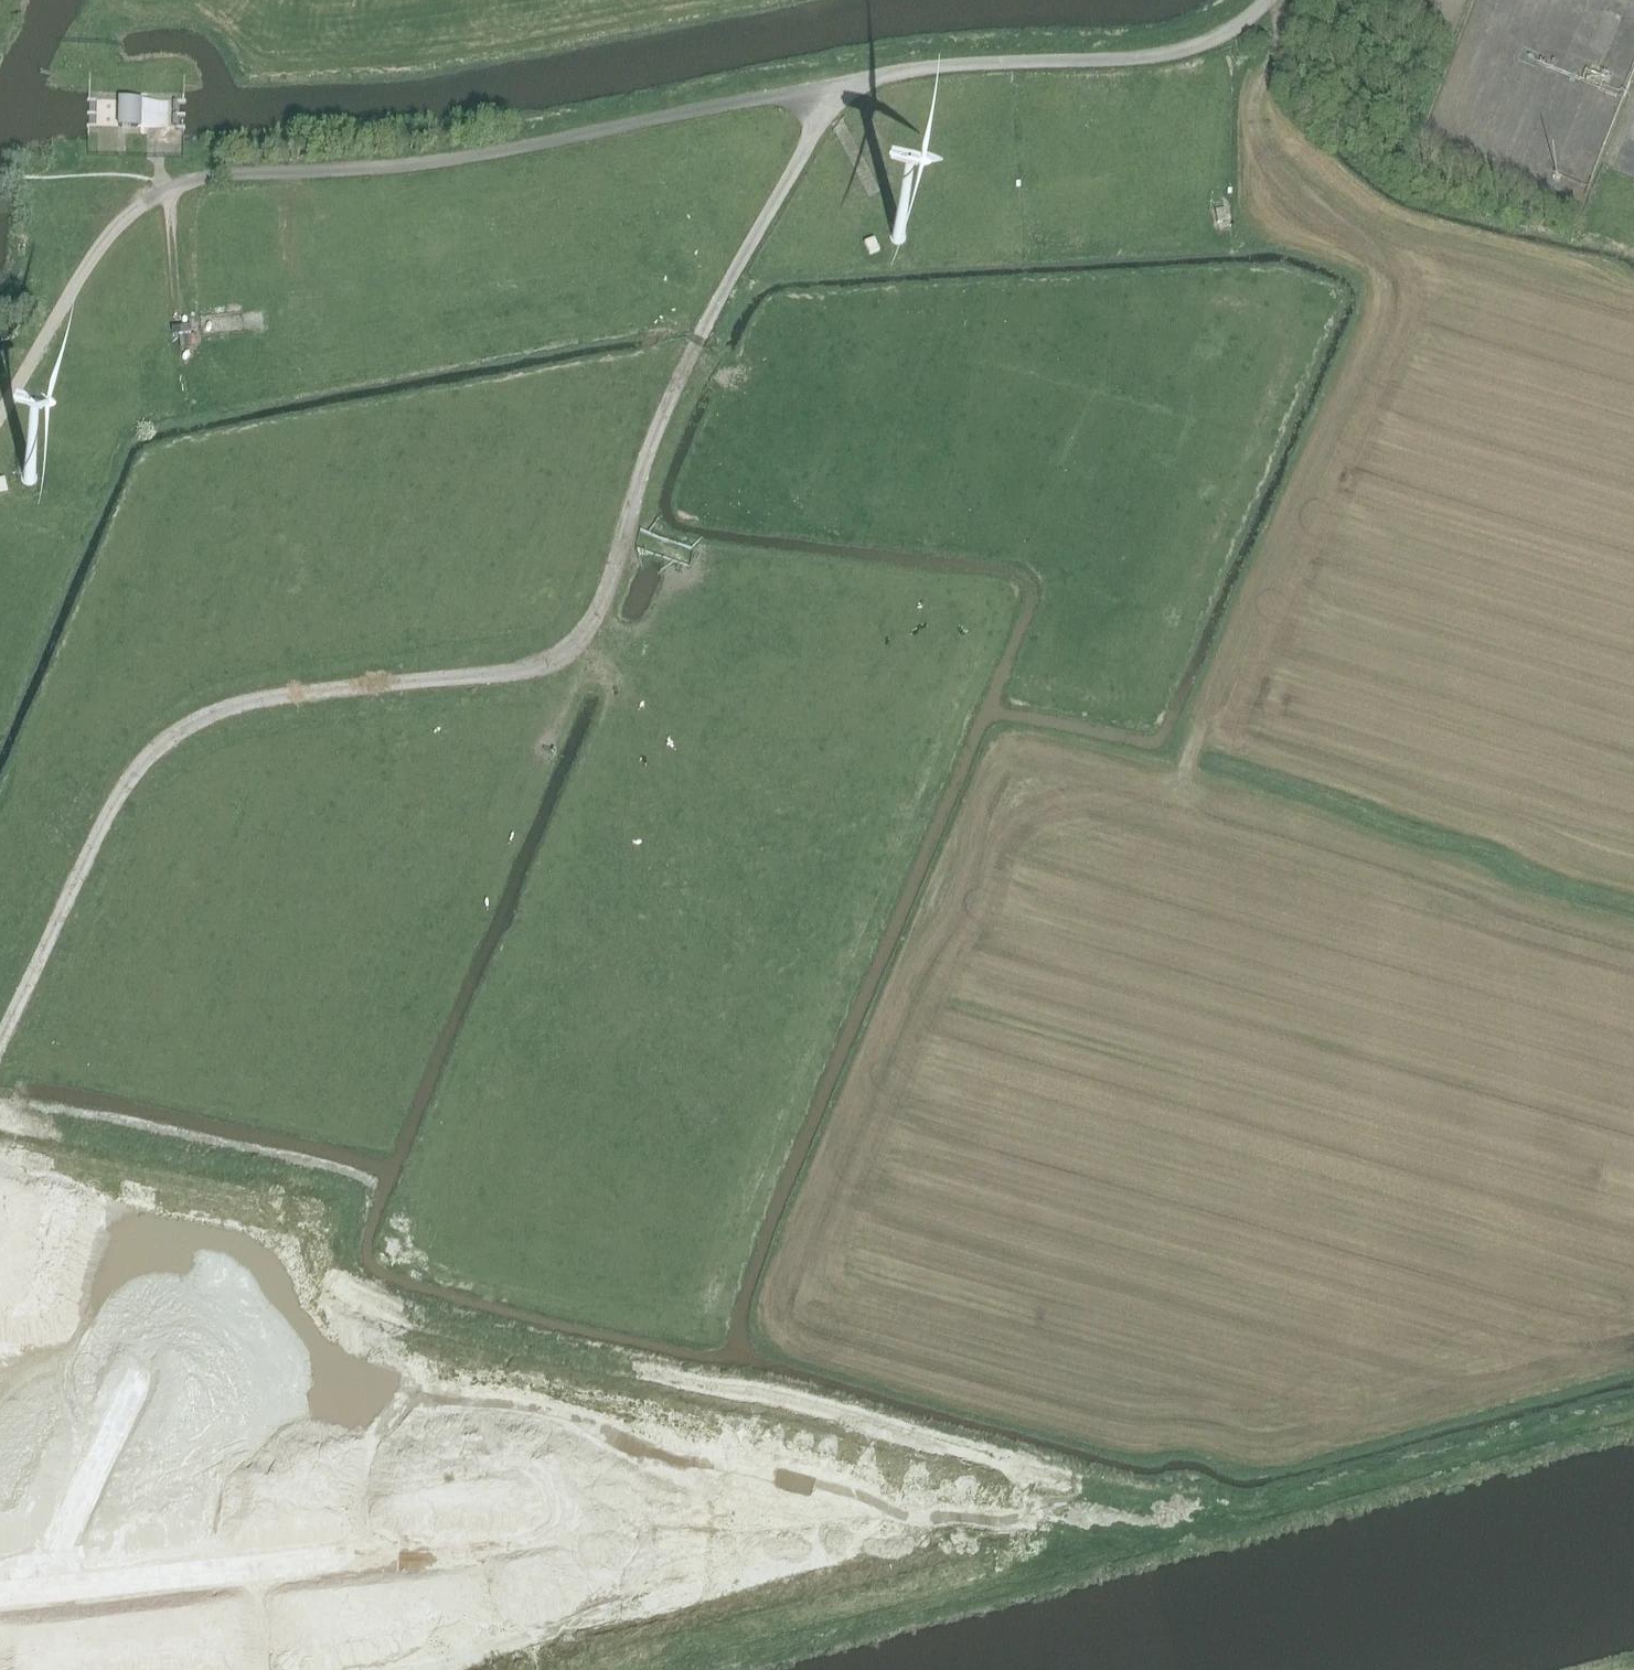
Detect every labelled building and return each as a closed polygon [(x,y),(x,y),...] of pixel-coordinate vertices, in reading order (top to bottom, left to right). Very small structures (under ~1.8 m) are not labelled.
[(118,99),(118,128),(140,128),(141,99),(118,99)] [(201,312),(202,334),(248,333),(247,311),(201,312)]
